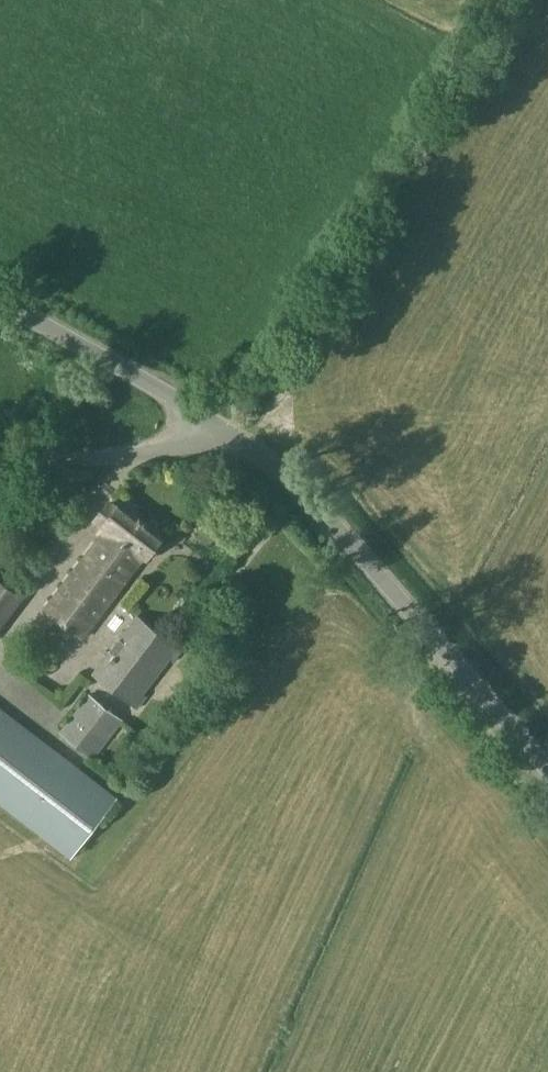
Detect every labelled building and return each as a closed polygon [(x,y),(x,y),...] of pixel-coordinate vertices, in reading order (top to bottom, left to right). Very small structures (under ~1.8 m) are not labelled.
[(119,506),(111,501),(97,520),(106,527),(44,607),(81,636),(144,554),(147,556),(164,533),(123,501),(119,506)] [(0,580),(0,625),(22,596),(0,580)] [(133,705),(179,644),(138,613),(93,673),(113,688),(133,705)] [(94,756),(123,718),(90,693),(61,730),(94,756)] [(0,708),(0,800),(74,857),(118,799),(0,708)]
